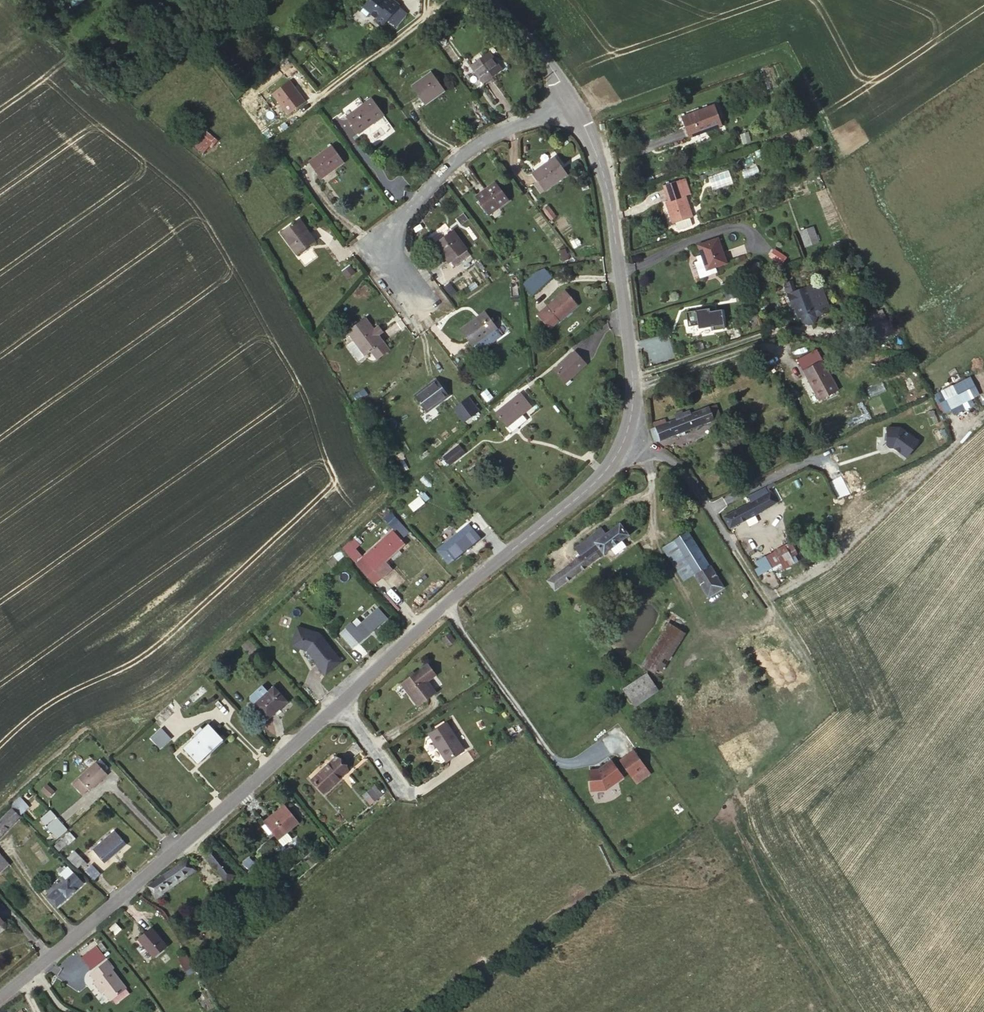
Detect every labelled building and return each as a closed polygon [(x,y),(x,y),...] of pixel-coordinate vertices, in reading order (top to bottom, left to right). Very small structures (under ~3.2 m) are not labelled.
[(391,0),(366,0),(360,8),(368,15),(371,12),(377,16),(375,19),(382,25),(388,18),(398,5),(400,3),(397,0),(391,0)] [(406,11),(398,5),(388,18),(396,24),(406,11)] [(504,69),(491,51),(473,64),(486,83),(504,69)] [(447,89),(434,72),(414,87),(427,104),(447,89)] [(291,118),(308,103),(289,80),(271,96),(291,118)] [(384,113),(373,98),(348,116),(360,132),(384,113)] [(724,121),(716,100),(683,113),(691,134),(724,121)] [(216,150),(201,137),(194,145),(209,157),(216,150)] [(766,146),(765,143),(758,145),(761,155),(774,151),(772,145),(766,146)] [(343,161),(332,146),(310,163),(321,177),(343,161)] [(573,180),(561,163),(539,180),(551,197),(573,180)] [(732,164),(712,171),(717,185),(737,178),(732,164)] [(687,185),(690,192),(695,190),(690,175),(667,183),(672,198),(676,197),(673,189),(687,185)] [(698,214),(690,192),(687,185),(673,189),(676,197),(672,198),(670,199),(677,221),(680,220),(695,215),(698,214)] [(513,205),(501,188),(482,202),(494,219),(513,205)] [(698,222),(695,215),(680,220),(682,227),(698,222)] [(316,242),(300,219),(282,233),(299,255),(316,242)] [(817,224),(810,227),(814,240),(822,237),(817,224)] [(814,240),(810,227),(805,228),(810,242),(814,240)] [(711,267),(721,263),(732,260),(723,234),(703,241),(706,250),(711,267)] [(473,256),(459,237),(441,250),(456,270),(458,268),(473,256)] [(478,260),(459,237),(473,256),(458,268),(462,273),(478,260)] [(722,269),(721,263),(711,267),(706,250),(702,252),(703,257),(699,258),(705,275),(722,269)] [(785,265),(789,257),(775,250),(771,258),(785,265)] [(833,261),(830,265),(834,269),(838,268),(839,262),(837,260),(833,261)] [(549,282),(545,276),(530,287),(539,299),(562,282),(557,276),(549,282)] [(747,288),(744,281),(734,285),(736,292),(747,288)] [(802,314),(805,313),(807,318),(812,323),(817,321),(819,315),(827,312),(825,307),(831,305),(823,283),(790,293),(794,303),(798,302),(799,308),(802,314)] [(584,309),(573,295),(555,311),(566,324),(584,309)] [(886,303),(881,305),(893,329),(897,326),(886,303)] [(893,329),(881,305),(866,313),(878,336),(893,329)] [(703,333),(696,315),(670,324),(676,342),(703,333)] [(503,333),(491,317),(467,336),(479,351),(503,333)] [(383,341),(379,335),(370,323),(352,336),(359,345),(370,361),(378,355),(388,347),(383,341)] [(385,331),(379,335),(383,341),(389,337),(385,331)] [(370,361),(359,345),(354,350),(365,365),(370,361)] [(394,355),(388,347),(378,355),(384,363),(394,355)] [(592,368),(582,355),(561,374),(572,386),(592,368)] [(809,369),(821,388),(836,378),(826,358),(809,369)] [(836,378),(842,382),(827,358),(826,358),(836,378)] [(917,386),(911,368),(903,371),(909,388),(917,386)] [(846,387),(842,382),(836,378),(821,388),(829,399),(846,387)] [(453,398),(442,382),(418,399),(431,415),(453,398)] [(970,390),(964,393),(960,384),(941,392),(949,411),(974,400),(970,390)] [(538,410),(526,396),(501,417),(512,431),(514,429),(519,435),(534,423),(529,417),(538,410)] [(469,398),(454,410),(467,425),(482,413),(469,398)] [(731,401),(723,404),(728,415),(736,412),(731,401)] [(728,415),(723,404),(707,410),(692,416),(665,427),(669,439),(728,415)] [(692,416),(707,410),(705,406),(699,408),(698,406),(690,410),(692,416)] [(920,453),(918,436),(908,438),(906,426),(888,429),(892,457),(920,453)] [(810,448),(804,435),(796,439),(803,453),(810,448)] [(471,453),(466,446),(451,458),(456,465),(471,453)] [(754,494),(759,503),(776,494),(783,490),(778,481),(754,494)] [(787,487),(783,490),(789,502),(794,499),(787,487)] [(776,494),(782,506),(789,502),(783,490),(776,494)] [(431,493),(425,498),(430,503),(436,498),(431,493)] [(776,494),(759,503),(732,516),(739,528),(762,517),(772,512),(782,506),(776,494)] [(430,503),(425,498),(416,507),(421,512),(430,503)] [(588,556),(550,586),(558,596),(635,534),(626,523),(611,534),(607,529),(582,549),(588,556)] [(701,570),(706,577),(723,567),(715,553),(699,527),(682,538),(701,570)] [(472,528),(441,555),(452,568),(458,563),(459,564),(484,542),(472,528)] [(368,561),(387,582),(398,573),(389,563),(395,558),(398,562),(406,555),(403,551),(409,545),(399,534),(368,561)] [(692,576),(701,570),(682,538),(672,544),(692,576)] [(800,541),(775,557),(779,564),(782,568),(792,562),(804,553),(807,552),(800,541)] [(367,559),(355,546),(350,551),(362,564),(367,559)] [(808,560),(804,553),(792,562),(795,568),(808,560)] [(779,564),(775,557),(766,562),(769,567),(770,569),(779,564)] [(770,569),(769,567),(767,568),(771,575),(782,568),(779,564),(770,569)] [(723,567),(706,577),(717,595),(734,585),(723,567)] [(735,587),(718,598),(722,604),(739,593),(735,587)] [(342,632),(344,634),(356,648),(390,618),(382,609),(360,629),(354,622),(342,632)] [(695,619),(683,611),(648,662),(659,670),(695,619)] [(532,619),(527,612),(517,620),(522,627),(532,619)] [(342,666),(310,626),(293,639),(325,679),(342,666)] [(338,634),(353,651),(356,648),(344,634),(342,635),(340,632),(338,634)] [(346,657),(353,651),(338,634),(333,638),(336,641),(334,643),(346,657)] [(424,658),(415,666),(426,676),(429,673),(426,670),(432,665),(424,658)] [(426,676),(415,666),(401,680),(420,700),(435,685),(426,676)] [(621,675),(627,685),(641,677),(635,667),(621,675)] [(637,696),(660,682),(655,672),(631,686),(637,696)] [(663,686),(660,682),(637,696),(639,700),(663,686)] [(254,701),(259,706),(272,694),(266,688),(254,698),(254,701)] [(270,720),(289,703),(277,690),(272,694),(259,706),(258,707),(270,720)] [(184,706),(178,699),(165,710),(171,718),(184,706)] [(171,718),(165,710),(158,716),(165,723),(171,718)] [(474,747),(456,721),(439,733),(458,759),(474,747)] [(194,749),(201,759),(226,737),(214,722),(190,743),(194,749)] [(151,739),(161,751),(172,740),(162,729),(151,739)] [(188,745),(201,759),(194,749),(190,743),(188,745)] [(117,759),(109,749),(86,766),(87,767),(81,772),(90,783),(95,778),(96,779),(115,765),(113,762),(117,759)] [(639,786),(653,775),(634,751),(620,762),(639,786)] [(354,769),(343,757),(319,779),(330,791),(354,769)] [(593,792),(608,791),(625,779),(614,763),(601,772),(592,772),(593,792)] [(385,782),(381,785),(389,794),(393,791),(385,782)] [(389,794),(381,785),(373,792),(381,802),(389,794)] [(36,807),(29,798),(3,820),(10,828),(36,807)] [(303,821),(290,804),(268,821),(281,839),(303,821)] [(73,815),(67,809),(58,820),(64,826),(73,815)] [(3,820),(0,823),(0,845),(13,861),(23,852),(6,831),(10,828),(3,820)] [(66,836),(64,838),(67,842),(81,830),(78,826),(66,836)] [(103,851),(124,833),(118,826),(97,843),(103,851)] [(103,851),(107,857),(128,839),(124,833),(103,851)] [(90,857),(79,843),(73,848),(82,859),(85,857),(88,860),(90,857)] [(230,853),(222,844),(220,843),(212,850),(223,861),(230,853)] [(230,853),(223,861),(226,865),(234,857),(230,853)] [(10,865),(0,854),(0,875),(10,865)] [(262,864),(252,855),(247,862),(257,870),(262,864)] [(239,863),(234,857),(226,865),(231,870),(239,863)] [(104,868),(96,858),(89,864),(97,874),(104,868)] [(166,887),(169,889),(199,863),(196,861),(166,887)] [(76,875),(82,870),(78,865),(72,870),(76,875)] [(90,880),(82,870),(76,875),(70,879),(63,885),(60,882),(57,884),(54,887),(57,890),(55,891),(64,902),(90,880)] [(56,883),(57,884),(60,882),(63,885),(70,879),(66,874),(56,883)] [(166,887),(159,893),(162,895),(169,889),(166,887)] [(0,901),(0,923),(11,915),(0,901)] [(171,942),(156,924),(144,934),(159,952),(171,942)] [(79,946),(83,951),(99,939),(95,934),(79,946)] [(99,939),(83,951),(80,954),(88,965),(105,952),(103,949),(105,948),(99,939)] [(184,973),(194,970),(189,955),(179,959),(184,973)] [(102,984),(105,987),(111,995),(126,983),(111,964),(113,963),(108,956),(91,969),(96,975),(93,977),(100,986),(102,984)]
